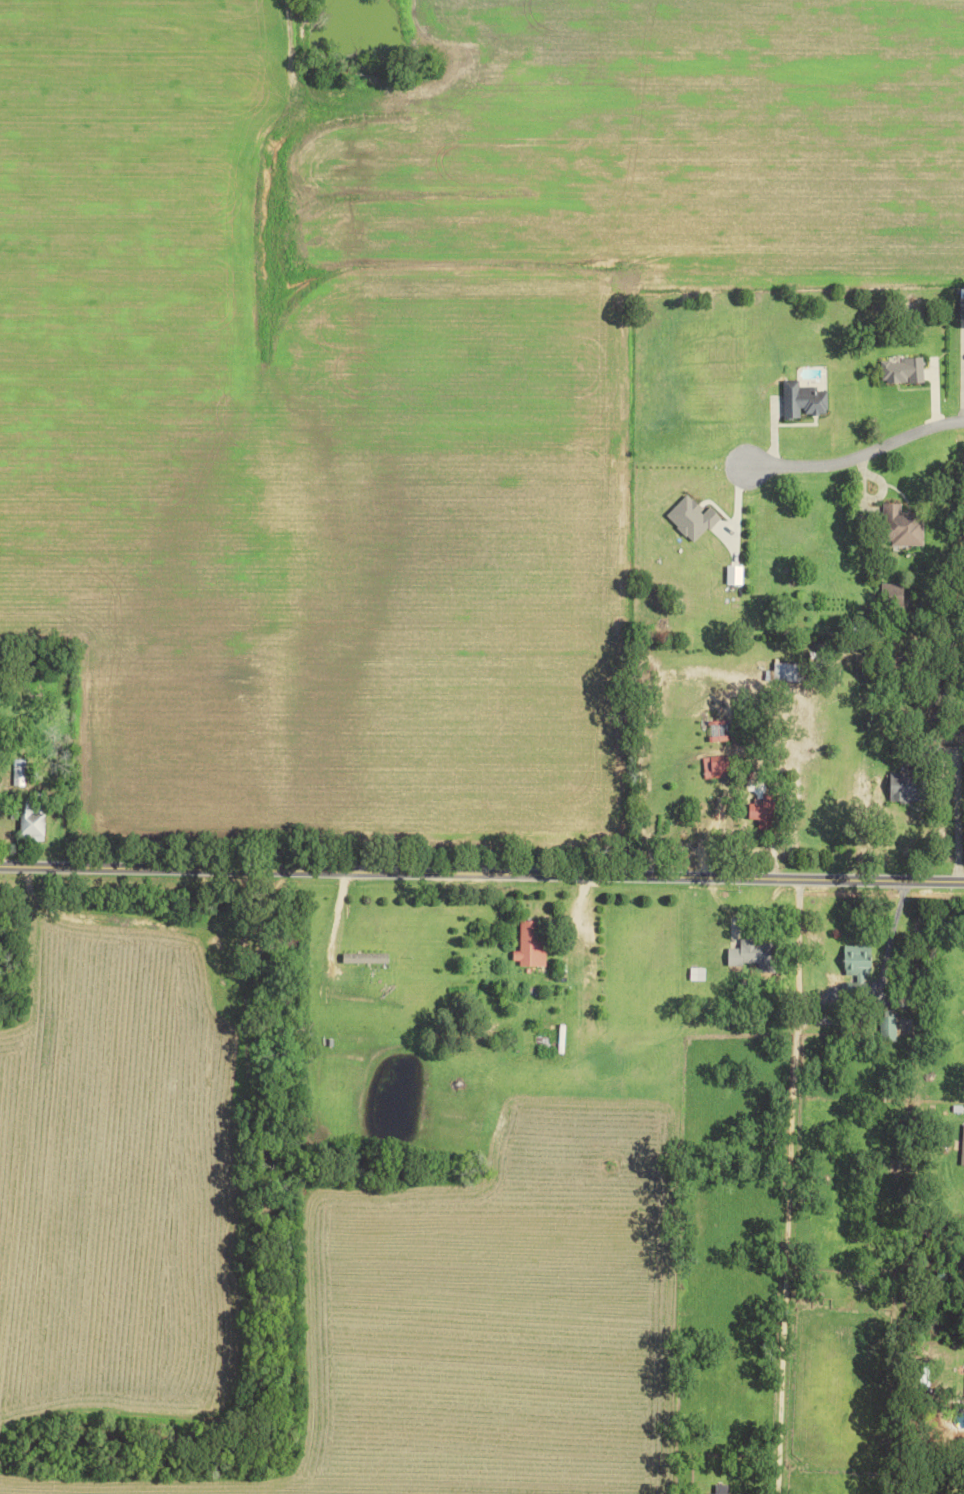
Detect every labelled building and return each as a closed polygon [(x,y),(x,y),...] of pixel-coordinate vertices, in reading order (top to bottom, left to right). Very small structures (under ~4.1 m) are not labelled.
[(924,358),(903,358),(903,362),(883,362),(884,384),(924,383),(924,358)] [(783,381),(784,420),(800,419),(800,414),(828,413),(828,391),(817,391),(816,386),(800,387),(800,381),(783,381)] [(666,516),(695,543),(721,516),(711,506),(706,511),(687,494),(666,516)] [(924,545),(923,511),(902,512),(902,502),(888,503),(889,546),(924,545)] [(728,584),(743,584),(743,565),(727,565),(728,584)] [(905,604),(904,583),(882,583),(883,604),(905,604)] [(805,664),(775,663),(775,681),(805,682),(805,664)] [(703,757),(704,778),(728,777),(728,770),(736,770),(736,759),(713,761),(712,757),(703,757)] [(892,773),(893,802),(927,801),(926,768),(900,768),(900,773),(892,773)] [(749,819),(774,819),(775,804),(764,804),(765,782),(753,782),(753,773),(746,773),(746,792),(753,793),(753,802),(749,802),(749,819)] [(20,835),(43,836),(45,813),(34,812),(35,799),(23,799),(20,835)] [(545,965),(546,921),(521,920),(521,950),(514,950),(514,964),(545,965)] [(729,948),(729,964),(760,965),(760,972),(778,973),(779,943),(761,942),(761,939),(741,938),(741,948),(729,948)] [(846,947),(846,974),(856,974),(856,977),(872,977),(872,947),(846,947)] [(389,953),(343,954),(343,964),(389,963),(389,953)] [(881,1039),(897,1038),(896,1016),(880,1017),(881,1039)] [(728,1485),(715,1484),(715,1493),(728,1493),(728,1485)]
